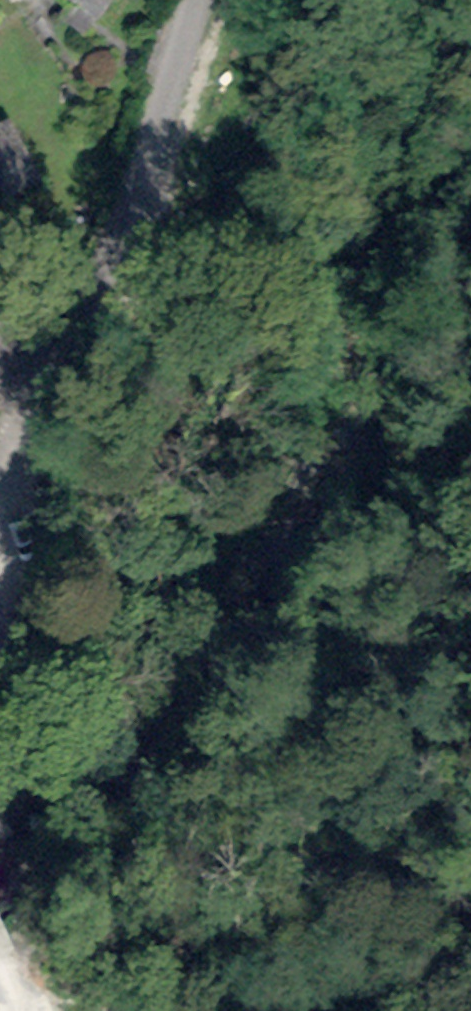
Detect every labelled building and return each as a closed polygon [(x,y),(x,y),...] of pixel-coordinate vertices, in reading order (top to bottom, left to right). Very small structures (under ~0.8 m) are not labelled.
[(114,0),(68,0),(98,22),(114,0)]
